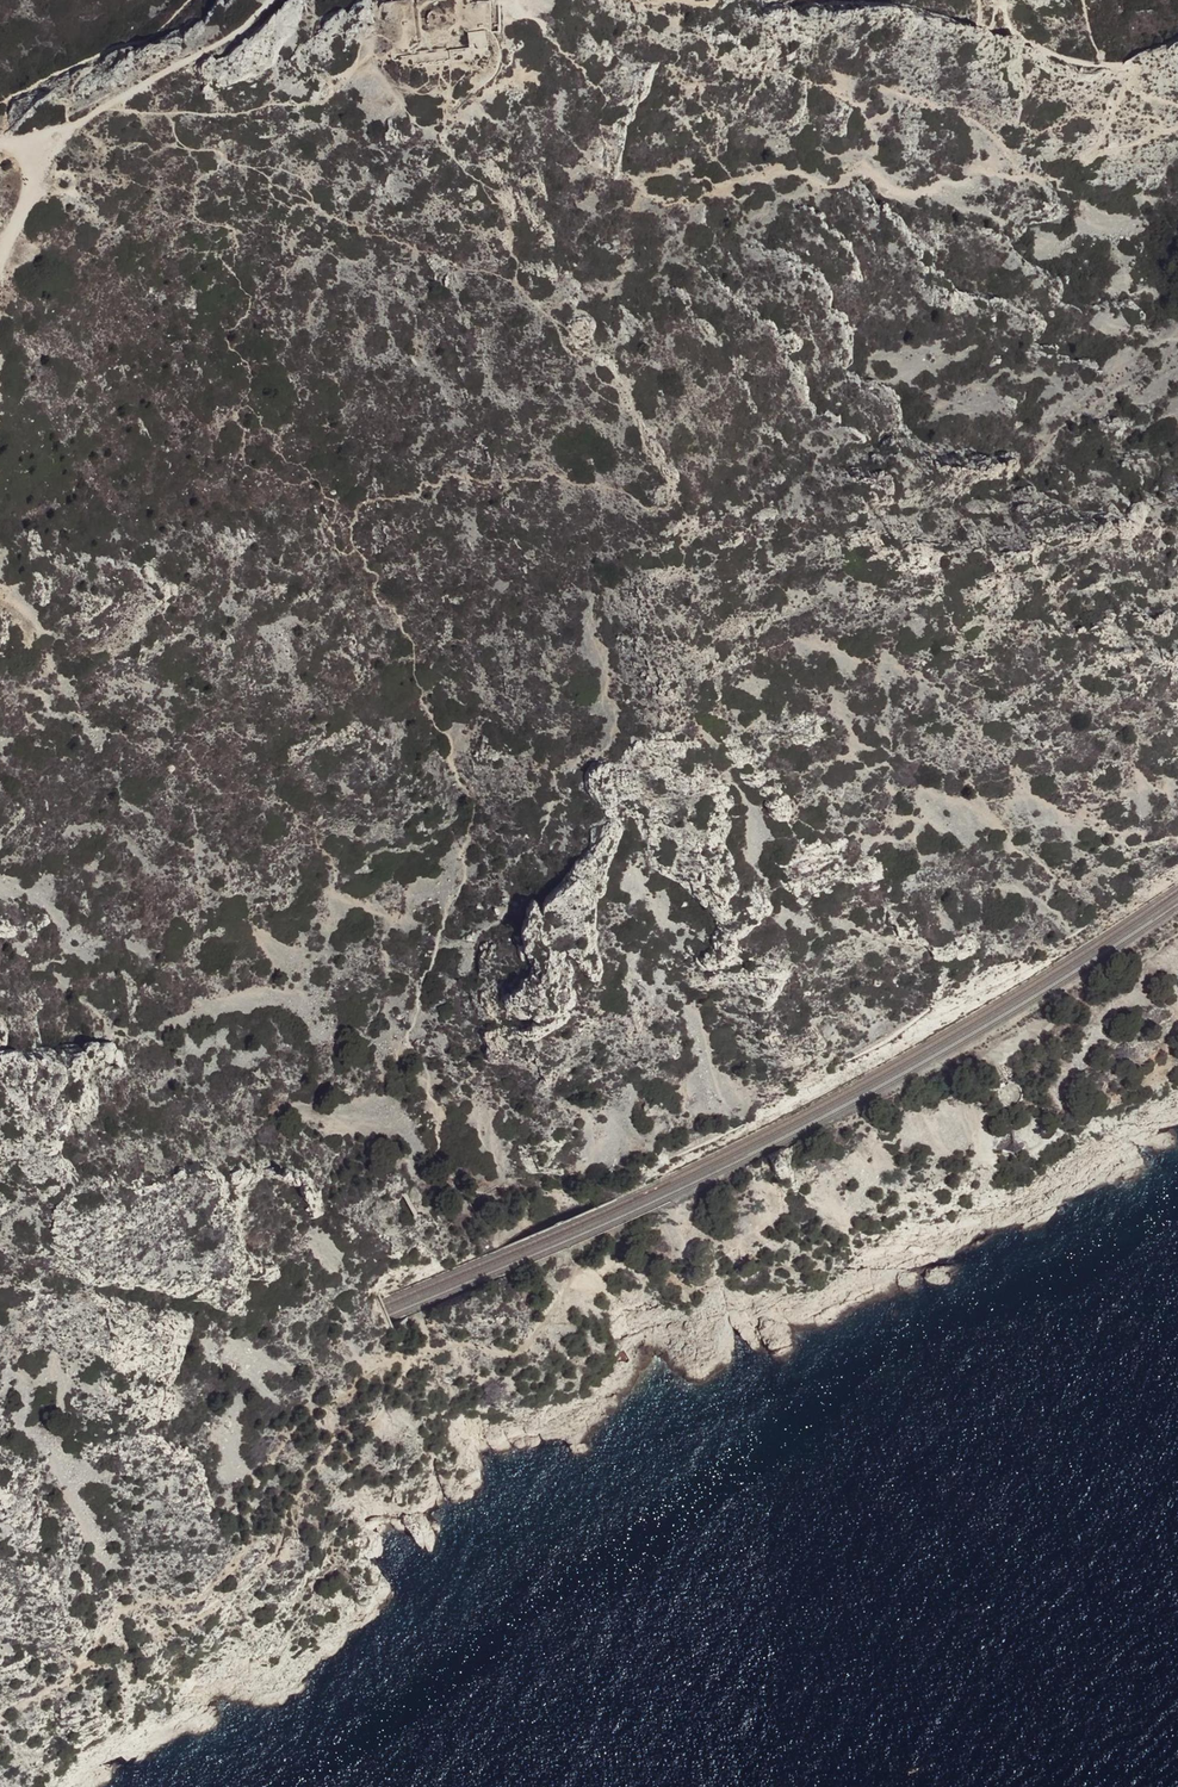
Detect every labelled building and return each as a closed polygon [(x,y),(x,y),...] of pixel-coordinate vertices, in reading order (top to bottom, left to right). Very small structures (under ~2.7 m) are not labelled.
[(384,3),(391,58),(392,60),(395,60),(398,59),(399,57),(411,55),(412,65),(450,61),(449,50),(473,50),(480,49),(489,45),(487,33),(491,33),(501,33),(500,0),(467,1),(468,46),(411,49),(417,43),(412,0),(411,0),(391,2),(384,3)] [(911,1099),(919,1110),(929,1105),(921,1095),(911,1099)]
